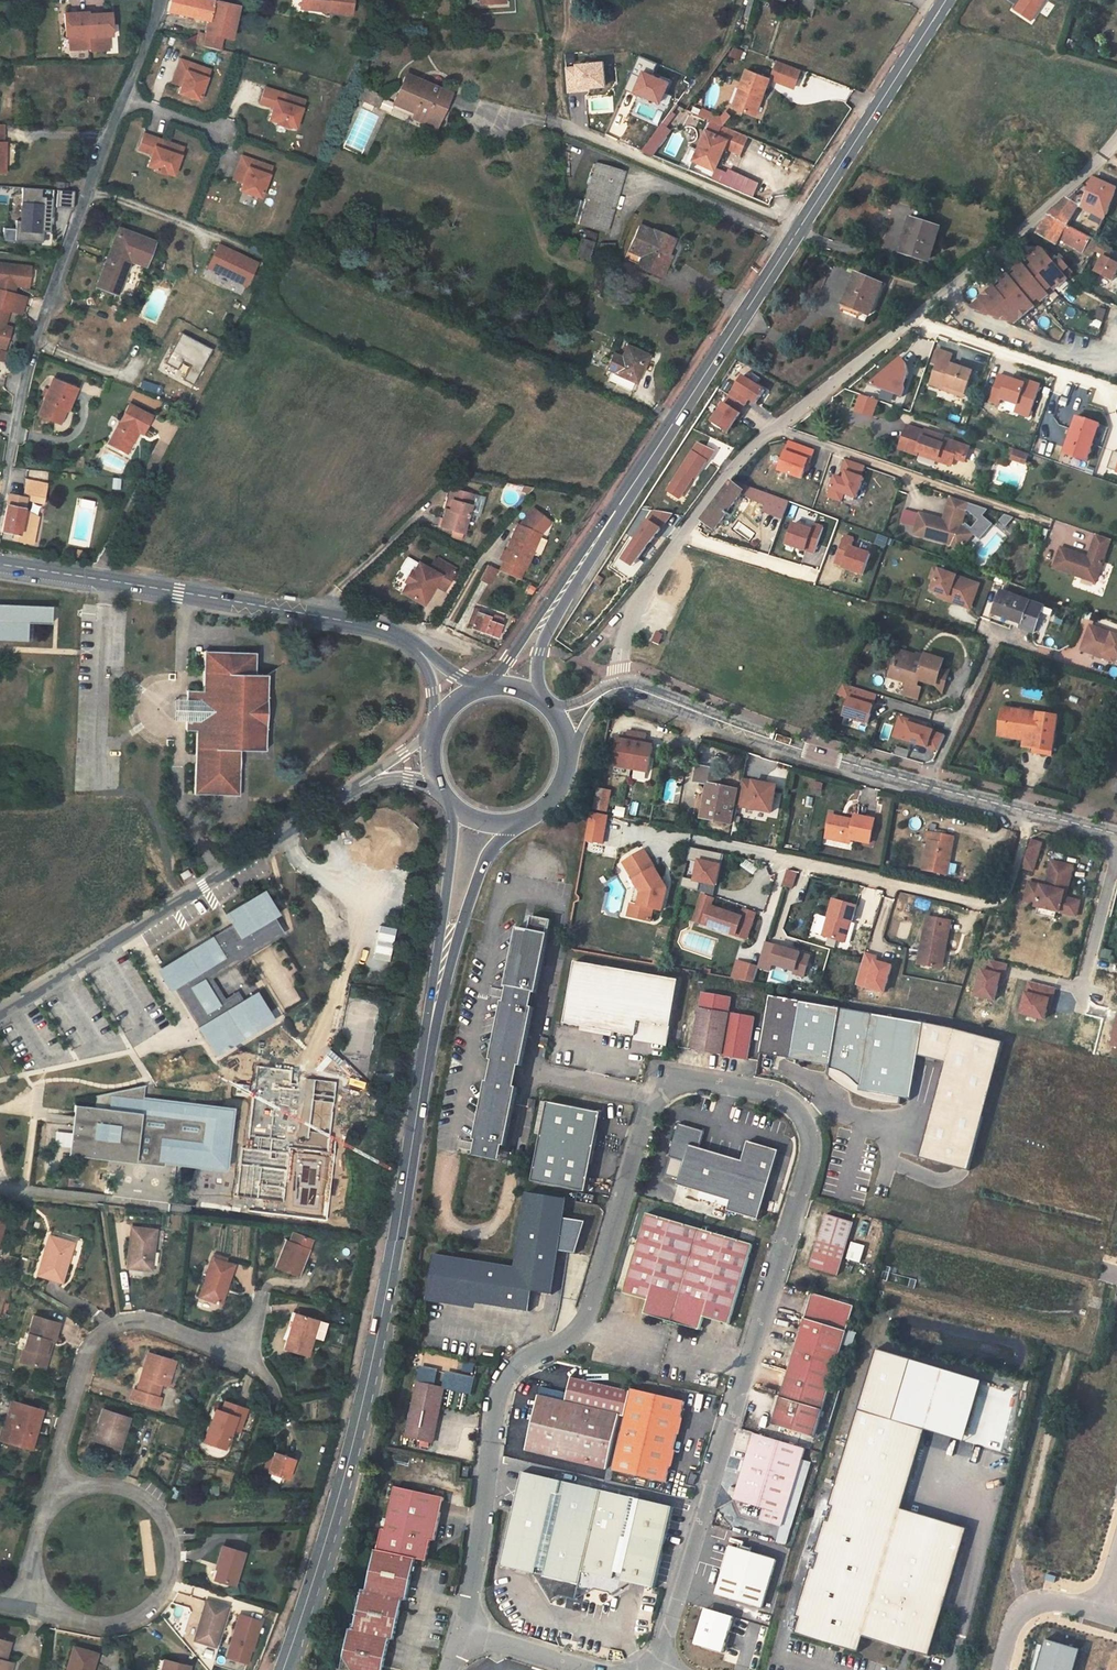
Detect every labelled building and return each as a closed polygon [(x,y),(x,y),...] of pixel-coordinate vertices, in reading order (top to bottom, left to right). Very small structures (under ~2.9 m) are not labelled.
[(205,0),(169,0),(167,11),(169,12),(207,21),(204,33),(201,46),(222,51),(223,45),(220,45),(222,37),(231,39),(238,7),(205,0)] [(306,9),(350,15),(352,0),(307,0),(306,9)] [(1015,10),(1031,21),(1046,0),(1022,0),(1015,10)] [(748,1),(743,16),(748,17),(753,2),(748,1)] [(68,37),(69,50),(87,50),(87,52),(106,52),(106,38),(110,38),(109,15),(86,16),(86,14),(63,14),(64,37),(68,37)] [(201,46),(204,33),(197,32),(197,34),(186,39),(185,41),(201,46)] [(635,94),(636,91),(661,101),(670,82),(653,74),(658,63),(639,55),(625,89),(635,94)] [(206,69),(179,59),(173,76),(182,80),(180,87),(177,94),(198,101),(206,79),(203,77),(206,69)] [(578,63),(579,66),(566,67),(568,91),(590,89),(590,86),(598,85),(599,88),(606,87),(604,61),(578,63)] [(778,61),(770,80),(794,89),(802,71),(778,61)] [(763,97),(770,80),(747,71),(734,105),(754,113),(761,97),(763,97)] [(182,80),(173,76),(171,83),(180,87),(182,80)] [(435,127),(449,94),(427,84),(425,87),(405,78),(394,103),(414,112),(412,116),(435,127)] [(353,96),(361,100),(365,90),(368,86),(360,82),(353,96)] [(293,97),(264,88),(259,103),(272,108),(268,120),(276,123),(275,124),(286,128),(287,126),(294,129),(301,109),(290,105),(293,97)] [(382,98),(365,90),(361,100),(377,107),(382,98)] [(304,100),(293,97),(290,105),(301,109),(304,100)] [(724,137),(728,127),(712,121),(695,161),(718,170),(727,148),(731,140),(724,137)] [(647,146),(644,151),(654,155),(671,132),(662,126),(647,146)] [(731,140),(727,148),(743,154),(751,137),(728,127),(724,137),(731,140)] [(172,143),(144,133),(138,149),(151,153),(146,166),(154,168),(153,170),(164,174),(165,172),(173,175),(180,155),(169,151),(172,143)] [(183,147),(172,143),(169,151),(180,155),(183,147)] [(268,166),(241,157),(235,174),(245,177),(242,184),(240,191),(260,199),(268,176),(265,175),(268,166)] [(596,164),(584,202),(577,223),(605,231),(624,173),(596,164)] [(245,177),(235,174),(233,181),(242,184),(245,177)] [(1070,202),(1078,208),(1081,208),(1091,213),(1103,184),(1094,179),(1093,180),(1090,189),(1086,197),(1083,195),(1078,198),(1074,195),(1070,202)] [(1093,180),(1091,179),(1084,184),(1084,185),(1086,187),(1090,189),(1093,180)] [(1103,184),(1091,213),(1093,215),(1095,210),(1107,216),(1116,191),(1116,190),(1103,184)] [(53,189),(22,187),(22,204),(23,204),(22,221),(16,220),(15,240),(42,241),(43,230),(50,231),(51,223),(52,223),(53,216),(51,216),(53,189)] [(74,190),(57,189),(56,207),(73,208),(74,190)] [(569,220),(577,223),(584,202),(575,199),(569,220)] [(1048,216),(1050,217),(1068,226),(1078,208),(1070,202),(1066,200),(1048,216)] [(1105,221),(1107,216),(1095,210),(1093,215),(1105,221)] [(1068,226),(1050,217),(1037,234),(1057,245),(1060,239),(1092,257),(1095,251),(1100,243),(1068,226)] [(901,254),(921,261),(922,256),(930,259),(940,229),(913,220),(901,254)] [(667,254),(673,240),(640,225),(625,258),(637,263),(635,267),(661,278),(670,256),(667,254)] [(107,261),(97,287),(116,294),(127,268),(125,267),(128,259),(130,260),(145,266),(154,242),(119,229),(108,257),(111,258),(110,262),(107,261)] [(584,231),(582,239),(592,242),(595,235),(584,231)] [(582,239),(576,255),(588,259),(593,242),(592,242),(582,239)] [(1112,249),(1100,243),(1095,251),(1104,256),(1095,272),(1111,281),(1116,271),(1116,265),(1107,259),(1112,249)] [(217,245),(206,267),(245,286),(256,264),(217,245)] [(1041,274),(1054,264),(1043,251),(1039,249),(1028,259),(1033,265),(1027,270),(1035,279),(1041,274)] [(1022,264),(1027,270),(1033,265),(1028,259),(1022,264)] [(1053,287),(1055,291),(1068,280),(1066,278),(1062,274),(1068,269),(1060,259),(1054,264),(1041,274),(1053,287)] [(5,348),(9,334),(2,332),(9,310),(11,311),(15,294),(13,294),(16,282),(28,283),(30,267),(0,263),(0,347),(5,348)] [(1035,279),(1027,270),(1022,264),(1015,270),(1017,273),(1011,278),(1022,291),(1028,285),(1035,279)] [(1066,278),(1072,273),(1068,269),(1062,274),(1066,278)] [(1009,275),(1011,278),(1017,273),(1015,270),(1009,275)] [(883,285),(855,274),(842,309),(850,312),(850,315),(859,318),(861,312),(870,316),(883,285)] [(1039,299),(1042,302),(1049,296),(1047,293),(1053,287),(1041,274),(1035,279),(1028,285),(1039,299)] [(998,290),(1008,302),(1015,297),(1022,291),(1011,278),(1009,275),(1001,282),(1004,285),(998,290)] [(995,287),(998,290),(1004,285),(1001,282),(995,287)] [(1029,313),(1036,307),(1034,304),(1039,299),(1028,285),(1022,291),(1015,297),(1029,313)] [(992,311),(994,314),(1008,302),(998,290),(995,287),(981,299),(974,305),(977,309),(989,314),(992,311)] [(1047,293),(1049,296),(1055,291),(1053,287),(1047,293)] [(26,297),(15,294),(11,311),(21,314),(26,297)] [(1012,322),(1017,323),(1029,313),(1015,297),(1008,302),(994,314),(996,316),(1004,319),(1008,316),(1012,322)] [(1034,304),(1036,307),(1042,302),(1039,299),(1034,304)] [(181,332),(164,362),(177,369),(182,361),(190,366),(183,379),(193,385),(212,349),(181,332)] [(614,372),(612,371),(608,380),(630,390),(633,383),(635,383),(643,366),(638,364),(642,354),(626,347),(621,358),(614,372)] [(938,367),(931,385),(941,389),(942,386),(966,394),(973,373),(952,366),(951,369),(948,368),(949,365),(952,356),(938,351),(933,366),(938,367)] [(0,353),(0,361),(10,362),(11,354),(0,353)] [(647,356),(642,354),(638,364),(643,366),(647,356)] [(608,369),(612,371),(614,372),(621,358),(614,355),(608,369)] [(907,366),(902,361),(871,389),(904,399),(906,392),(904,391),(909,375),(907,366)] [(1030,417),(1041,385),(1027,380),(1026,383),(1000,375),(991,401),(1001,405),(1002,399),(1019,405),(1017,412),(1030,417)] [(733,398),(747,408),(752,402),(760,407),(769,394),(747,378),(733,398)] [(44,398),(38,414),(58,422),(62,409),(67,411),(76,389),(52,379),(48,389),(44,398)] [(942,386),(941,389),(965,398),(966,394),(942,386)] [(874,416),(879,402),(860,396),(856,409),(874,416)] [(733,398),(719,417),(734,428),(743,416),(743,415),(747,408),(733,398)] [(108,443),(124,451),(135,430),(142,434),(151,416),(129,404),(108,443)] [(62,424),(67,411),(62,409),(58,422),(62,424)] [(1064,454),(1087,463),(1100,426),(1077,418),(1064,454)] [(925,432),(907,427),(900,450),(919,456),(919,454),(952,465),(955,459),(965,462),(970,448),(944,439),(944,437),(926,431),(925,432)] [(803,478),(809,460),(811,461),(814,451),(789,442),(779,470),(803,478)] [(714,452),(699,443),(668,492),(679,500),(707,461),(708,462),(714,452)] [(1030,456),(1029,456),(1016,451),(1013,460),(1028,465),(1030,456)] [(1108,469),(1116,473),(1116,453),(1113,452),(1108,469)] [(863,478),(861,478),(865,466),(846,460),(842,471),(846,472),(844,479),(840,478),(836,476),(828,497),(843,502),(845,497),(856,500),(863,478)] [(26,480),(23,494),(44,498),(47,484),(26,480)] [(732,481),(702,521),(715,531),(744,492),(755,499),(761,492),(732,481)] [(451,489),(445,509),(451,511),(456,491),(451,489)] [(474,496),(456,491),(451,511),(445,509),(440,527),(453,532),(451,537),(460,540),(461,534),(463,533),(474,496)] [(783,518),(789,502),(761,492),(755,499),(767,504),(764,511),(783,518)] [(23,494),(23,497),(26,498),(26,500),(44,503),(44,498),(23,494)] [(8,495),(1,531),(18,535),(18,541),(32,543),(38,517),(24,510),(26,500),(26,498),(23,497),(8,495)] [(920,513),(914,534),(952,544),(955,541),(962,547),(974,533),(962,524),(965,511),(968,503),(950,497),(947,505),(945,514),(947,514),(946,520),(920,513)] [(988,510),(968,503),(965,511),(962,524),(974,533),(980,539),(993,523),(983,514),(988,510)] [(519,580),(520,580),(525,570),(526,570),(542,536),(552,524),(535,510),(521,528),(517,536),(514,534),(512,539),(513,540),(507,553),(505,552),(501,560),(503,561),(498,571),(519,580)] [(633,567),(667,522),(654,514),(624,560),(633,567)] [(1004,514),(999,521),(1006,527),(1014,518),(1004,514)] [(794,523),(787,542),(806,549),(806,550),(815,553),(824,528),(815,524),(813,530),(794,523)] [(1060,548),(1053,568),(1095,582),(1110,540),(1095,535),(1086,560),(1080,558),(1081,555),(1060,548)] [(845,536),(835,563),(844,566),(844,568),(863,575),(870,555),(851,548),(854,540),(845,536)] [(952,544),(960,550),(962,547),(955,541),(952,544)] [(445,591),(456,573),(435,560),(429,569),(420,563),(414,572),(412,571),(405,582),(407,584),(402,592),(424,606),(431,595),(429,594),(433,587),(434,588),(436,585),(445,591)] [(487,566),(480,580),(489,584),(496,570),(487,566)] [(931,579),(936,581),(940,572),(934,570),(931,579)] [(936,581),(932,591),(940,594),(947,597),(946,601),(971,610),(980,585),(940,571),(940,572),(936,581)] [(1020,629),(1035,634),(1045,607),(1006,593),(1004,598),(1000,596),(993,615),(1022,625),(1020,629)] [(28,642),(28,624),(51,625),(52,607),(0,606),(0,641),(28,642)] [(472,629),(496,638),(503,619),(489,614),(488,617),(478,613),(479,610),(473,608),(468,624),(473,626),(472,629)] [(1080,650),(1105,659),(1107,656),(1114,658),(1116,659),(1116,636),(1090,626),(1080,650)] [(657,632),(653,642),(659,645),(663,635),(657,632)] [(188,690),(187,700),(187,721),(187,730),(196,730),(196,755),(200,755),(200,763),(196,763),(195,794),(238,796),(240,750),(260,750),(265,745),(267,681),(262,675),(255,674),(255,653),(204,651),(203,691),(188,690)] [(904,694),(918,699),(921,688),(917,686),(919,680),(936,685),(940,670),(943,661),(926,655),(925,659),(901,651),(897,663),(896,663),(893,675),(909,680),(907,684),(904,694)] [(909,680),(893,675),(896,663),(891,678),(907,684),(909,680)] [(941,671),(940,670),(936,685),(936,686),(942,692),(950,671),(941,671)] [(869,727),(879,695),(844,684),(837,697),(850,702),(845,719),(869,727)] [(174,721),(187,721),(187,700),(175,699),(174,710),(174,721)] [(1009,710),(1004,709),(1001,730),(1006,731),(1009,710)] [(1059,718),(1009,710),(1006,731),(1036,736),(1034,748),(1033,753),(1053,756),(1059,718)] [(938,752),(945,736),(933,732),(934,729),(912,722),(913,720),(900,716),(894,736),(912,742),(914,738),(919,740),(918,744),(938,752)] [(1036,736),(1006,731),(1001,730),(999,737),(1025,741),(1024,746),(1034,748),(1036,736)] [(618,739),(613,765),(649,772),(654,746),(646,744),(648,735),(628,731),(627,741),(618,739)] [(714,770),(698,767),(695,782),(707,784),(701,817),(730,823),(737,790),(719,786),(720,781),(712,779),(714,770)] [(742,779),(737,806),(771,812),(777,786),(742,779)] [(610,791),(599,790),(596,808),(607,810),(610,791)] [(590,812),(585,840),(602,843),(607,815),(590,812)] [(851,840),(870,844),(874,820),(855,816),(854,821),(831,816),(827,835),(851,840)] [(929,841),(923,870),(947,875),(950,861),(947,861),(948,856),(950,856),(954,837),(927,832),(925,840),(929,841)] [(851,840),(827,835),(826,839),(851,844),(851,840)] [(1031,839),(1029,847),(1039,851),(1042,842),(1031,839)] [(1029,847),(1023,866),(1033,869),(1039,851),(1029,847)] [(624,862),(630,871),(650,858),(644,849),(624,862)] [(630,914),(651,919),(654,907),(663,909),(668,887),(662,885),(658,879),(661,876),(650,858),(630,871),(637,882),(643,891),(640,903),(633,901),(630,914)] [(699,861),(694,877),(713,882),(717,866),(699,861)] [(1029,883),(1025,899),(1037,901),(1036,904),(1036,907),(1038,907),(1057,912),(1070,914),(1073,899),(1063,897),(1064,892),(1067,892),(1073,866),(1051,861),(1046,887),(1029,883)] [(796,872),(787,869),(783,883),(792,886),(796,872)] [(187,871),(181,875),(183,879),(190,875),(187,871)] [(668,887),(661,876),(658,879),(662,885),(668,887)] [(637,882),(633,901),(640,903),(643,891),(637,882)] [(703,894),(699,908),(709,912),(706,923),(737,934),(739,927),(742,916),(711,906),(714,898),(703,894)] [(201,1029),(218,1058),(273,1026),(256,997),(245,1003),(241,996),(228,1004),(213,979),(287,935),(279,921),(281,920),(266,895),(231,915),(239,927),(233,931),(218,940),(217,938),(200,948),(166,968),(179,989),(180,988),(199,1021),(205,1018),(209,1024),(201,1029)] [(857,903),(834,898),(823,933),(843,939),(850,920),(852,920),(857,903)] [(1073,899),(1070,914),(1076,916),(1080,901),(1073,899)] [(1038,907),(1037,915),(1055,919),(1057,912),(1038,907)] [(695,920),(706,923),(709,912),(699,908),(695,920)] [(742,916),(739,927),(750,931),(755,912),(745,909),(742,916)] [(515,950),(507,987),(537,993),(551,920),(522,914),(515,950)] [(948,920),(927,917),(918,963),(939,967),(942,949),(946,950),(949,932),(946,931),(948,920)] [(739,927),(737,934),(747,938),(750,931),(739,927)] [(794,969),(793,973),(803,976),(810,954),(765,941),(757,965),(769,969),(771,962),(794,969)] [(878,954),(866,950),(857,980),(884,988),(892,963),(877,958),(878,954)] [(992,956),(989,968),(983,966),(976,992),(995,997),(999,981),(1001,972),(1005,973),(1006,968),(1008,961),(992,956)] [(563,1022),(667,1040),(678,978),(574,960),(563,1022)] [(1044,1007),(1046,998),(1049,999),(1051,993),(1052,987),(1026,980),(1018,1012),(1041,1018),(1044,1007)] [(507,987),(504,1001),(534,1007),(537,993),(507,987)] [(702,993),(693,1050),(724,1055),(748,1059),(755,1017),(729,1012),(731,998),(702,993)] [(760,1053),(790,1058),(830,1066),(830,1069),(833,1070),(837,1071),(842,1074),(848,1077),(853,1081),(858,1087),(860,1090),(910,1099),(918,1056),(925,1024),(800,1002),(769,997),(760,1053)] [(493,1060),(522,1065),(527,1041),(534,1007),(504,1001),(499,1029),(493,1060)] [(925,1024),(918,1056),(947,1061),(922,1156),(969,1168),(1002,1043),(955,1030),(925,1024)] [(758,1059),(757,1067),(765,1069),(767,1061),(758,1059)] [(490,1070),(520,1076),(522,1065),(493,1060),(490,1070)] [(292,1071),(256,1067),(249,1137),(246,1150),(240,1149),(236,1196),(285,1202),(284,1211),(327,1218),(332,1153),(329,1154),(337,1082),(300,1077),(297,1084),(290,1085),(292,1071)] [(518,1087),(520,1076),(490,1070),(488,1081),(518,1087)] [(516,1094),(518,1087),(488,1081),(483,1109),(477,1139),(506,1145),(516,1094)] [(231,1155),(235,1130),(237,1109),(205,1108),(205,1112),(150,1104),(149,1114),(141,1113),(143,1099),(145,1085),(97,1095),(96,1107),(86,1105),(84,1117),(80,1117),(77,1133),(72,1132),(69,1153),(75,1154),(76,1149),(135,1157),(140,1125),(167,1129),(162,1161),(228,1171),(231,1155)] [(205,1108),(143,1099),(141,1113),(149,1114),(150,1104),(205,1112),(205,1108)] [(530,1181),(585,1190),(588,1176),(583,1175),(585,1163),(590,1164),(597,1130),(592,1129),(594,1117),(600,1118),(601,1112),(547,1101),(530,1181)] [(86,1105),(77,1104),(73,1125),(72,1132),(77,1133),(80,1117),(84,1117),(86,1105)] [(684,1161),(677,1184),(730,1200),(727,1210),(758,1219),(766,1192),(761,1182),(771,1177),(779,1150),(747,1140),(742,1160),(699,1147),(704,1130),(678,1123),(668,1156),(684,1161)] [(76,1149),(75,1154),(161,1167),(162,1161),(167,1129),(140,1125),(135,1157),(76,1149)] [(506,1145),(477,1139),(473,1155),(503,1161),(506,1145)] [(503,1161),(473,1155),(460,1215),(491,1220),(503,1161)] [(577,1193),(575,1201),(593,1205),(595,1196),(577,1193)] [(567,1200),(527,1194),(516,1268),(434,1255),(426,1301),(443,1303),(444,1297),(530,1311),(533,1291),(552,1294),(559,1251),(564,1218),(567,1200)] [(645,1314),(664,1319),(682,1325),(699,1330),(704,1317),(729,1324),(752,1245),(647,1214),(623,1293),(649,1300),(645,1314)] [(853,1222),(827,1214),(813,1264),(839,1272),(853,1222)] [(564,1218),(559,1251),(576,1254),(586,1221),(564,1218)] [(156,1230),(132,1228),(127,1268),(151,1270),(156,1230)] [(276,1267),(298,1275),(311,1240),(292,1233),(288,1242),(285,1241),(276,1267)] [(49,1236),(37,1276),(63,1283),(74,1243),(49,1236)] [(851,1241),(847,1258),(861,1262),(865,1245),(851,1241)] [(212,1258),(227,1263),(228,1258),(213,1254),(212,1258)] [(227,1263),(212,1258),(199,1297),(221,1304),(234,1265),(227,1263)] [(46,1282),(38,1279),(36,1289),(43,1291),(46,1282)] [(811,1292),(804,1316),(772,1423),(815,1436),(847,1329),(854,1305),(811,1292)] [(295,1314),(284,1349),(308,1356),(314,1337),(322,1339),(326,1323),(295,1314)] [(20,1362),(41,1367),(49,1340),(53,1342),(54,1342),(59,1324),(33,1316),(20,1362)] [(41,1367),(44,1368),(53,1342),(49,1340),(41,1367)] [(878,1348),(858,1408),(895,1419),(912,1360),(878,1348)] [(148,1353),(139,1385),(137,1391),(133,1390),(131,1400),(157,1407),(160,1397),(158,1396),(161,1384),(168,1386),(175,1361),(148,1353)] [(980,1380),(912,1360),(895,1419),(962,1440),(980,1380)] [(475,1374),(475,1362),(458,1362),(458,1374),(475,1374)] [(436,1370),(420,1367),(417,1382),(433,1386),(436,1370)] [(470,1393),(473,1378),(446,1373),(443,1388),(444,1388),(470,1393)] [(540,1387),(526,1450),(607,1468),(619,1414),(625,1416),(631,1391),(571,1377),(565,1401),(556,1399),(558,1391),(540,1387)] [(433,1386),(417,1382),(405,1436),(432,1442),(444,1388),(443,1388),(433,1386)] [(625,1416),(612,1470),(666,1483),(685,1402),(631,1389),(631,1391),(625,1416)] [(37,1431),(40,1432),(40,1429),(37,1428),(43,1411),(19,1404),(11,1402),(7,1417),(6,1417),(0,1438),(0,1440),(28,1448),(33,1430),(37,1431)] [(212,1421),(205,1442),(225,1449),(233,1429),(239,1431),(246,1409),(225,1402),(222,1411),(218,1423),(212,1421)] [(810,1566),(795,1615),(799,1616),(795,1632),(806,1635),(807,1630),(819,1633),(817,1639),(832,1643),(833,1637),(845,1641),(843,1647),(858,1651),(863,1635),(902,1647),(904,1642),(924,1648),(922,1654),(928,1655),(962,1543),(905,1526),(910,1510),(902,1508),(926,1428),(895,1419),(858,1408),(829,1504),(833,1505),(829,1520),(825,1519),(815,1552),(819,1553),(814,1567),(810,1566)] [(93,1440),(120,1448),(129,1418),(103,1410),(93,1440)] [(218,1423),(222,1411),(216,1410),(212,1421),(218,1423)] [(28,1448),(32,1449),(37,1431),(33,1430),(28,1448)] [(806,1448),(755,1433),(740,1485),(737,1494),(735,1499),(764,1508),(786,1515),(806,1448)] [(267,1461),(264,1471),(287,1479),(294,1459),(275,1452),(271,1462),(267,1461)] [(555,1480),(522,1472),(501,1565),(535,1573),(536,1566),(545,1568),(542,1583),(553,1601),(561,1596),(576,1599),(579,1588),(592,1590),(596,1588),(610,1592),(613,1595),(622,1589),(625,1580),(632,1582),(654,1587),(673,1507),(561,1481),(555,1480)] [(694,1475),(689,1473),(686,1482),(691,1484),(694,1475)] [(382,1528),(377,1550),(415,1558),(426,1561),(431,1539),(435,1539),(444,1496),(394,1486),(385,1529),(382,1528)] [(786,1515),(764,1508),(761,1520),(782,1526),(786,1515)] [(967,1528),(910,1510),(905,1526),(962,1543),(967,1528)] [(214,1579),(234,1585),(243,1553),(222,1547),(217,1563),(219,1564),(214,1579)] [(741,1550),(731,1547),(718,1593),(763,1607),(776,1560),(753,1553),(741,1550)] [(375,1550),(366,1590),(362,1590),(353,1631),(348,1630),(343,1657),(351,1669),(383,1669),(390,1639),(393,1639),(403,1599),(406,1600),(415,1558),(377,1550),(375,1550)] [(535,1573),(542,1583),(545,1568),(536,1566),(535,1573)] [(1045,1573),(1044,1580),(1054,1582),(1056,1576),(1045,1573)] [(622,1589),(632,1582),(625,1580),(622,1589)] [(226,1607),(206,1601),(195,1639),(214,1645),(226,1607)] [(702,1646),(712,1610),(707,1608),(696,1644),(702,1646)] [(734,1617),(712,1610),(702,1646),(724,1652),(734,1617)] [(256,1620),(235,1614),(223,1656),(243,1662),(247,1648),(248,1648),(256,1620)] [(0,1640),(0,1669),(3,1669),(5,1662),(10,1643),(0,1640)] [(1034,1669),(1073,1669),(1078,1649),(1044,1640),(1034,1669)] [(924,1648),(904,1642),(902,1647),(922,1654),(924,1648)] [(73,1647),(67,1669),(92,1669),(96,1654),(73,1647)] [(162,1669),(188,1669),(189,1666),(164,1660),(162,1669)]
